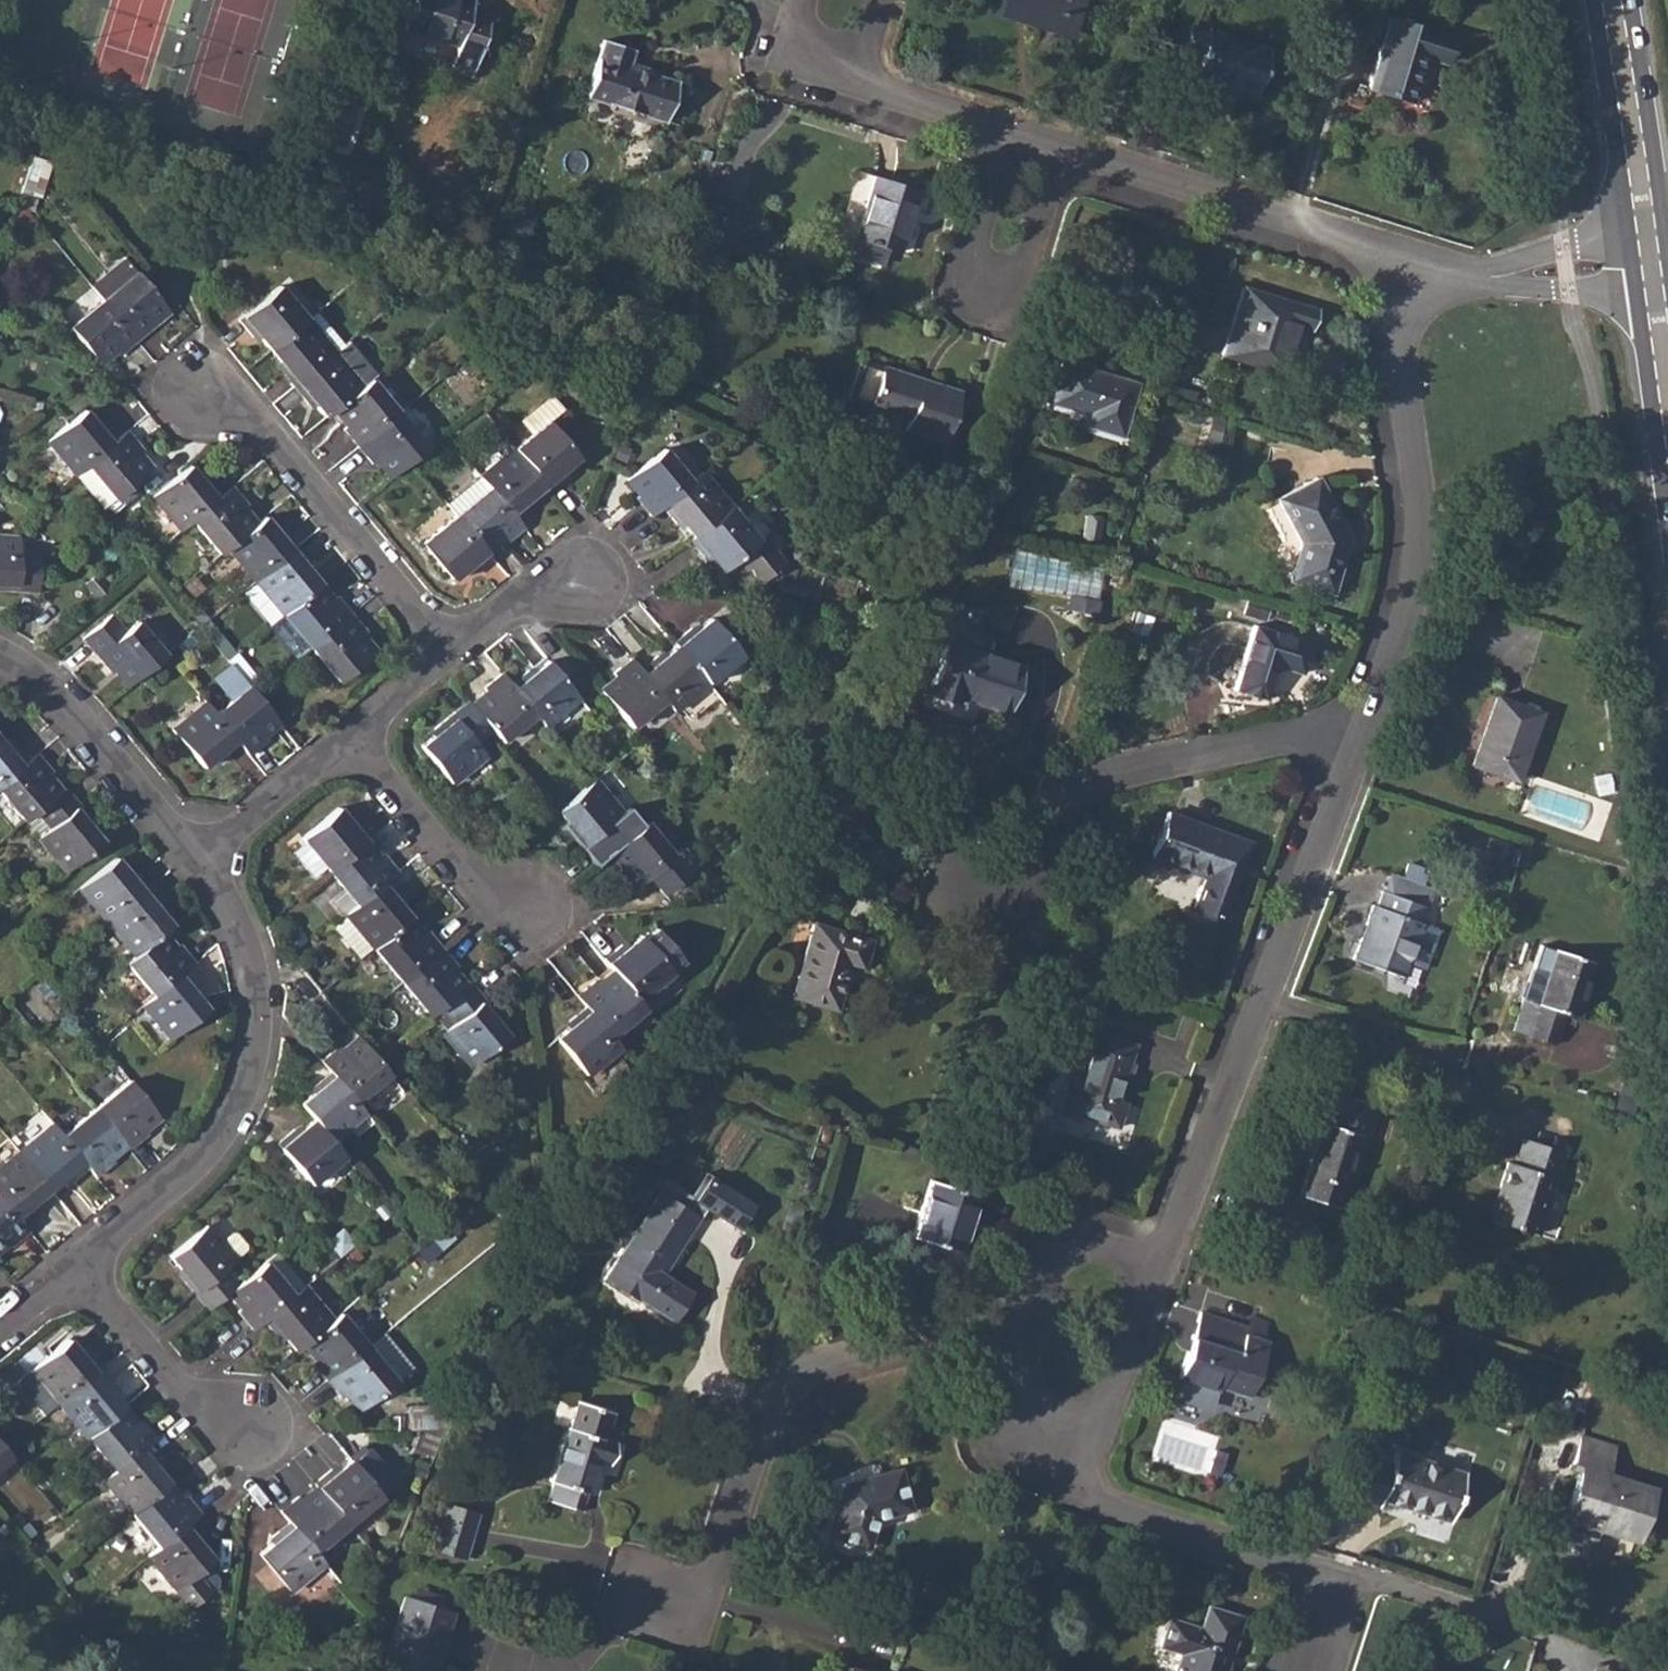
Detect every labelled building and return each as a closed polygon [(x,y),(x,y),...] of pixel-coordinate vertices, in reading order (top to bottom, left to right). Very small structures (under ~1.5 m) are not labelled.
[(404,27),(457,44),(450,68),(472,75),(489,16),(470,10),(472,0),(412,0),(404,27)] [(983,10),(1015,20),(1017,13),(1069,29),(1078,0),(986,0),(983,10)] [(1191,14),(1179,52),(1197,58),(1192,73),(1253,92),(1267,48),(1207,29),(1209,19),(1191,14)] [(1388,17),(1367,85),(1410,98),(1423,55),(1441,60),(1449,36),(1388,17)] [(598,57),(587,94),(607,101),(606,103),(642,115),(643,112),(663,119),(675,81),(626,65),(631,47),(603,39),(597,56),(598,57)] [(31,156),(20,190),(40,197),(51,164),(31,156)] [(857,238),(851,255),(882,265),(887,248),(898,251),(917,188),(874,175),(872,185),(856,236),(857,238)] [(135,269),(101,298),(138,341),(155,326),(150,320),(166,307),(135,269)] [(256,331),(271,348),(307,318),(280,284),(238,319),(251,335),(256,331)] [(1243,287),(1223,353),(1295,376),(1301,358),(1288,353),(1290,346),(1294,348),(1301,328),(1310,330),(1316,309),(1243,287)] [(101,298),(68,325),(100,362),(114,350),(120,355),(138,341),(101,298)] [(307,318),(271,348),(283,364),(279,369),(293,386),(335,351),(345,343),(317,310),(316,311),(307,318)] [(335,351),(293,386),(307,403),(311,399),(325,415),(333,408),(362,384),(335,351)] [(852,398),(869,404),(907,416),(903,427),(905,428),(943,440),(958,391),(930,382),(929,384),(884,370),(885,365),(880,364),(880,366),(863,360),(856,364),(847,389),(852,398)] [(1040,398),(1038,405),(1052,409),(1054,402),(1086,411),(1083,423),(1118,435),(1133,383),(1062,360),(1050,401),(1040,398)] [(362,384),(333,408),(346,425),(343,428),(356,446),(399,410),(372,376),(362,384)] [(49,439),(77,472),(118,438),(104,422),(100,424),(85,407),(49,439)] [(399,410),(356,446),(371,463),(376,461),(388,476),(411,457),(427,444),(399,410)] [(531,431),(512,447),(544,486),(547,490),(564,475),(562,472),(578,457),(547,419),(531,431)] [(118,438),(77,472),(104,505),(150,468),(138,454),(143,449),(127,430),(118,438)] [(635,496),(649,514),(660,505),(691,479),(664,446),(626,476),(639,493),(635,496)] [(512,447),(480,474),(488,484),(515,516),(532,502),(529,498),(544,486),(512,447)] [(190,463),(153,494),(180,527),(190,519),(222,493),(208,476),(204,479),(190,463)] [(691,479),(660,505),(674,522),(678,520),(691,535),(730,504),(702,470),(691,479)] [(1314,478),(1278,497),(1300,540),(1289,577),(1329,591),(1346,535),(1314,478)] [(222,493),(190,519),(218,553),(226,546),(257,521),(245,506),(247,502),(233,484),(222,493)] [(488,484),(455,511),(488,550),(503,538),(506,542),(524,527),(515,516),(488,484)] [(691,535),(687,538),(701,555),(705,553),(718,569),(736,556),(764,533),(767,530),(752,511),(742,519),(730,504),(691,535)] [(455,511),(421,539),(454,578),(470,565),(474,568),(491,554),(488,550),(455,511)] [(257,521),(226,546),(254,579),(297,544),(283,528),(279,531),(265,515),(257,521)] [(38,591),(40,551),(19,548),(19,534),(0,532),(0,588),(38,591)] [(762,580),(787,560),(766,534),(741,555),(762,580)] [(297,544),(254,579),(282,613),(320,581),(307,566),(311,562),(297,544)] [(85,579),(99,594),(112,584),(98,568),(85,579)] [(320,581),(282,613),(310,646),(352,611),(338,593),(333,597),(320,581)] [(1065,607),(1094,613),(1099,597),(1076,594),(1068,592),(1067,597),(1065,607)] [(352,611),(310,646),(339,681),(376,649),(363,633),(367,630),(352,611)] [(126,628),(112,612),(83,637),(111,672),(115,668),(128,683),(132,680),(166,652),(137,617),(126,628)] [(690,626),(673,639),(677,644),(708,681),(741,654),(710,617),(694,630),(690,626)] [(1254,627),(1235,686),(1261,694),(1271,665),(1276,663),(1297,669),(1306,643),(1254,627)] [(928,680),(925,693),(954,702),(957,694),(1007,709),(1021,665),(944,641),(931,680),(928,680)] [(656,655),(639,668),(663,698),(673,710),(681,704),(693,718),(717,698),(705,685),(708,681),(677,644),(660,659),(656,655)] [(615,675),(600,687),(631,724),(663,698),(639,668),(629,657),(612,672),(615,675)] [(230,698),(215,711),(240,742),(251,754),(268,739),(265,735),(280,722),(255,691),(248,683),(229,660),(211,675),(230,698)] [(526,670),(511,683),(536,713),(545,724),(578,696),(549,661),(530,675),(526,670)] [(485,690),(471,702),(492,729),(503,741),(536,713),(511,683),(500,671),(482,686),(485,690)] [(1495,695),(1471,762),(1515,777),(1538,711),(1495,695)] [(204,698),(171,727),(204,768),(220,755),(222,757),(240,742),(215,711),(204,698)] [(436,730),(419,743),(450,782),(485,753),(476,742),(492,729),(471,702),(468,698),(434,726),(436,730)] [(27,760),(13,745),(10,747),(0,736),(0,783),(27,760)] [(0,783),(0,794),(23,821),(34,812),(62,789),(49,773),(52,770),(37,752),(27,760),(0,783)] [(591,780),(557,807),(571,825),(567,828),(594,862),(609,850),(625,836),(613,821),(624,810),(596,776),(591,780)] [(62,789),(34,812),(46,826),(35,837),(64,872),(103,839),(88,822),(92,818),(65,786),(62,789)] [(338,805),(300,838),(329,872),(367,840),(370,837),(356,820),(352,822),(338,805)] [(1168,811),(1152,854),(1203,873),(1192,906),(1220,915),(1245,840),(1168,811)] [(625,836),(609,850),(621,866),(617,871),(631,889),(647,877),(661,892),(694,863),(680,848),(674,852),(646,819),(625,836)] [(367,840),(329,872),(355,906),(387,880),(398,870),(383,853),(380,855),(367,840)] [(117,856),(78,886),(106,920),(147,886),(133,868),(129,871),(117,856)] [(345,915),(335,924),(362,957),(373,949),(409,918),(396,901),(400,897),(387,880),(355,906),(345,915)] [(147,886),(106,920),(135,954),(163,931),(172,923),(158,906),(161,901),(147,886)] [(1425,906),(1381,891),(1376,905),(1371,904),(1351,959),(1419,983),(1445,910),(1426,903),(1425,906)] [(409,918),(373,949),(400,982),(442,947),(427,930),(423,933),(409,918)] [(813,923),(790,994),(833,1007),(847,963),(859,967),(868,940),(813,923)] [(135,954),(124,963),(152,995),(184,970),(195,960),(180,943),(176,946),(163,931),(135,954)] [(619,944),(603,958),(613,971),(636,999),(670,971),(640,935),(623,949),(619,944)] [(442,947),(400,982),(427,1015),(432,1012),(439,1006),(466,984),(452,968),(456,964),(442,947)] [(1537,1003),(1523,999),(1513,1031),(1551,1043),(1562,1012),(1571,1014),(1589,961),(1555,950),(1537,1003)] [(152,995),(142,1004),(170,1037),(173,1036),(208,1006),(194,990),(197,986),(184,970),(152,995)] [(593,978),(575,992),(586,1006),(611,1035),(643,1009),(636,999),(613,971),(598,983),(593,978)] [(466,984),(439,1006),(452,1022),(445,1027),(442,1030),(470,1064),(507,1033),(494,1017),(497,1014),(470,981),(466,984)] [(611,1035),(586,1006),(569,1019),(573,1024),(557,1038),(586,1076),(621,1047),(611,1035)] [(1065,1084),(1058,1106),(1115,1124),(1121,1102),(1114,1099),(1131,1045),(1091,1032),(1073,1086),(1065,1084)] [(337,1044),(319,1059),(330,1072),(355,1102),(389,1074),(376,1059),(357,1036),(341,1049),(337,1044)] [(319,1090),(302,1104),(313,1119),(332,1141),(349,1127),(357,1136),(371,1122),(368,1117),(355,1102),(330,1072),(315,1085),(319,1090)] [(128,1078),(94,1106),(126,1145),(131,1149),(148,1134),(145,1129),(160,1116),(152,1107),(128,1078)] [(1322,1122),(1299,1195),(1330,1205),(1353,1133),(1361,1135),(1371,1104),(1341,1094),(1331,1125),(1322,1122)] [(94,1106),(61,1134),(87,1166),(97,1177),(115,1162),(112,1157),(126,1145),(94,1106)] [(332,1141),(313,1119),(296,1133),(292,1128),(276,1142),(311,1185),(345,1157),(332,1141)] [(53,1125),(20,1152),(51,1189),(68,1176),(72,1180),(87,1166),(61,1134),(53,1125)] [(1506,1160),(1487,1218),(1533,1233),(1551,1175),(1555,1175),(1562,1150),(1523,1137),(1515,1162),(1506,1160)] [(0,1169),(0,1193),(23,1220),(40,1205),(37,1201),(51,1189),(20,1152),(0,1169)] [(688,1207),(661,1191),(605,1280),(672,1322),(693,1288),(663,1269),(697,1215),(695,1214),(704,1200),(742,1222),(758,1197),(712,1169),(688,1207)] [(929,1179),(913,1237),(954,1249),(970,1192),(929,1179)] [(9,1242),(13,1246),(31,1231),(23,1220),(0,1193),(0,1249),(9,1242)] [(209,1223),(169,1254),(183,1272),(179,1275),(207,1308),(229,1290),(238,1282),(225,1267),(236,1257),(248,1247),(249,1243),(239,1230),(234,1230),(222,1240),(209,1223)] [(238,1282),(229,1290),(241,1306),(238,1310),(252,1328),(262,1320),(304,1285),(276,1252),(238,1282)] [(304,1285),(262,1320),(277,1337),(281,1335),(294,1350),(304,1341),(332,1319),(304,1285)] [(332,1319),(304,1341),(316,1356),(312,1361),(327,1379),(369,1343),(342,1311),(332,1319)] [(1244,1327),(1241,1326),(1199,1312),(1178,1374),(1216,1386),(1217,1384),(1248,1394),(1266,1342),(1259,1339),(1242,1334),(1244,1327)] [(369,1343),(327,1379),(342,1397),(348,1393),(360,1408),(413,1365),(385,1331),(369,1343)] [(70,1335),(33,1366),(61,1400),(101,1366),(87,1349),(83,1352),(70,1335)] [(101,1366),(61,1400),(89,1435),(126,1404),(112,1386),(115,1382),(101,1366)] [(555,1481),(550,1496),(579,1506),(585,1490),(588,1490),(600,1456),(606,1458),(611,1444),(603,1441),(613,1408),(579,1397),(553,1479),(555,1481)] [(407,1404),(408,1428),(442,1427),(441,1402),(407,1404)] [(126,1404),(89,1435),(115,1468),(145,1443),(157,1434),(142,1416),(138,1419),(126,1404)] [(1580,1467),(1565,1513),(1570,1514),(1565,1528),(1592,1538),(1597,1523),(1635,1535),(1651,1487),(1604,1471),(1612,1446),(1584,1436),(1574,1464),(1580,1467)] [(12,1456),(6,1447),(0,1440),(0,1466),(12,1456)] [(115,1468),(105,1477),(132,1512),(170,1481),(156,1463),(159,1461),(145,1443),(115,1468)] [(1361,1454),(1349,1494),(1378,1502),(1379,1497),(1449,1519),(1463,1472),(1394,1450),(1390,1463),(1361,1454)] [(331,1466),(314,1481),(317,1486),(349,1524),(382,1495),(350,1458),(336,1471),(331,1466)] [(843,1482),(827,1531),(865,1544),(873,1517),(906,1507),(896,1469),(843,1482)] [(170,1481),(132,1512),(160,1545),(191,1520),(201,1511),(186,1494),(183,1496),(170,1481)] [(298,1493),(280,1508),(289,1520),(316,1552),(349,1524),(317,1486),(302,1499),(298,1493)] [(446,1503),(433,1545),(464,1554),(477,1513),(446,1503)] [(160,1545),(149,1554),(176,1588),(191,1606),(212,1587),(199,1571),(214,1558),(201,1542),(204,1538),(191,1520),(160,1545)] [(316,1552),(289,1520),(271,1535),(273,1537),(258,1550),(289,1589),(323,1561),(316,1552)] [(405,1596),(394,1628),(443,1643),(453,1611),(405,1596)] [(1160,1644),(1181,1652),(1175,1670),(1221,1670),(1238,1617),(1206,1606),(1199,1629),(1168,1619),(1160,1644)]
